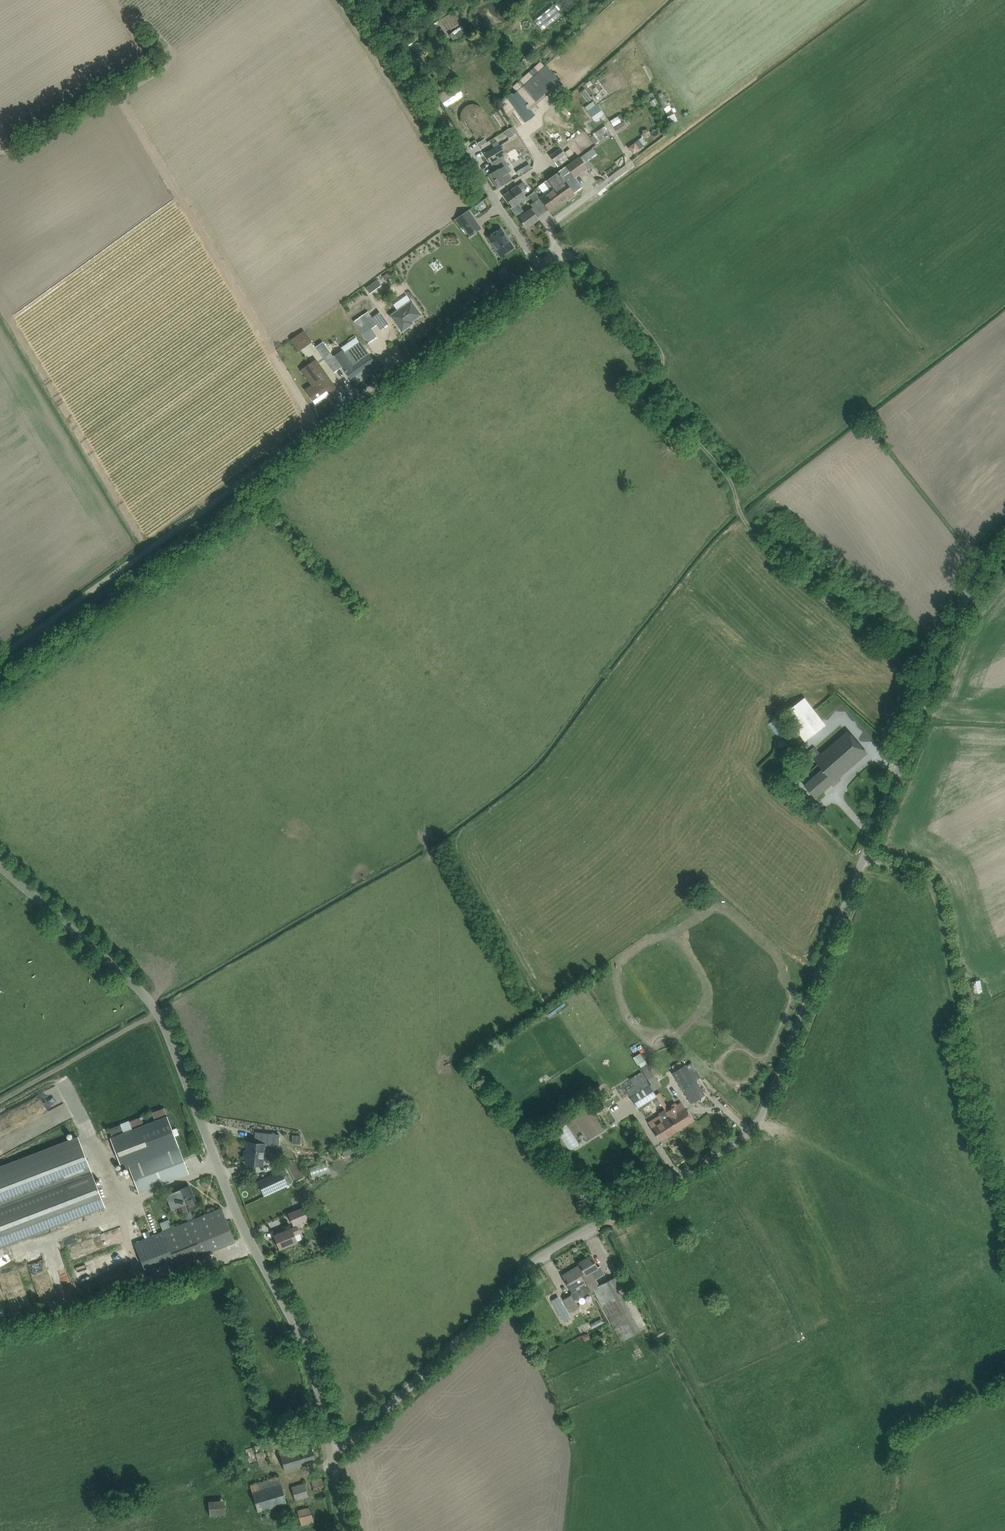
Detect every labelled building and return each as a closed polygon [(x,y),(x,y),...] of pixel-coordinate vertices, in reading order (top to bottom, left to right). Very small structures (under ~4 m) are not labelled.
[(444,10),(437,15),(439,18),(446,14),(444,10)] [(449,21),(456,29),(468,18),(461,10),(449,21)] [(563,58),(577,44),(573,41),(560,55),(563,58)] [(462,66),(471,62),(469,57),(460,60),(462,66)] [(507,115),(516,109),(526,122),(535,115),(529,107),(558,80),(541,61),(513,86),(517,92),(500,104),(507,115)] [(486,87),(493,76),(488,74),(481,84),(486,87)] [(655,98),(649,101),(652,106),(658,103),(655,98)] [(594,100),(585,107),(587,110),(594,119),(595,121),(604,114),(603,112),(597,103),(596,104),(594,100)] [(495,130),(483,109),(481,107),(479,106),(476,105),(473,104),(470,104),(468,105),(466,106),(464,108),(462,110),(461,113),(460,115),(460,118),(461,121),(462,123),(466,120),(476,137),(481,134),(482,137),(495,130)] [(674,112),(675,119),(684,117),(682,110),(674,112)] [(617,116),(610,121),(613,126),(621,121),(617,116)] [(622,122),(614,127),(618,133),(626,128),(622,122)] [(509,128),(504,131),(508,138),(514,135),(509,128)] [(638,139),(628,148),(633,154),(643,146),(638,139)] [(499,144),(493,148),(485,154),(495,171),(489,174),(497,188),(512,179),(508,173),(512,171),(502,155),(505,154),(499,144)] [(571,147),(574,153),(579,149),(576,144),(571,147)] [(550,155),(549,156),(554,163),(555,162),(565,155),(565,154),(560,147),(550,155)] [(570,148),(565,152),(569,157),(573,154),(570,148)] [(585,153),(579,157),(584,163),(590,159),(585,153)] [(544,182),(538,186),(544,194),(547,198),(542,201),(548,209),(549,211),(567,199),(568,200),(575,194),(574,193),(581,188),(574,177),(587,167),(584,163),(579,157),(564,168),(552,176),(544,182)] [(525,213),(518,203),(526,197),(521,190),(526,186),(523,181),(517,186),(517,185),(504,195),(512,207),(511,208),(525,228),(539,219),(531,208),(525,213)] [(530,195),(529,195),(534,202),(535,201),(540,198),(535,191),(530,195)] [(485,208),(490,204),(486,198),(481,202),(485,208)] [(457,218),(470,236),(481,228),(468,210),(457,218)] [(487,237),(500,256),(514,247),(501,228),(487,237)] [(504,266),(496,272),(502,281),(510,275),(504,266)] [(377,279),(365,288),(369,293),(381,285),(377,279)] [(389,315),(402,332),(410,326),(409,324),(422,315),(411,299),(389,315)] [(380,312),(373,317),(381,329),(388,324),(380,312)] [(368,342),(377,337),(371,328),(363,334),(368,342)] [(297,335),(291,339),(299,351),(305,346),(297,335)] [(341,335),(333,340),(336,346),(345,342),(341,335)] [(323,342),(316,346),(327,361),(333,356),(323,342)] [(352,364),(359,373),(374,362),(365,349),(355,356),(358,360),(353,364),(352,364)] [(351,378),(359,373),(352,364),(353,364),(342,350),(335,355),(344,369),(351,378)] [(336,389),(318,363),(305,372),(314,384),(306,389),(316,403),(336,389)] [(826,724),(805,697),(785,714),(806,741),(822,727),(826,724)] [(822,769),(805,785),(816,797),(867,752),(841,722),(808,751),(822,769)] [(786,787),(800,773),(792,765),(778,779),(781,782),(779,783),(781,786),(783,784),(786,787)] [(981,980),(972,982),(975,994),(983,993),(981,980)] [(633,1057),(637,1065),(638,1064),(645,1060),(640,1053),(633,1057)] [(646,1078),(653,1090),(661,1085),(646,1063),(640,1067),(646,1078)] [(704,1093),(699,1085),(686,1064),(672,1072),(690,1102),(704,1093)] [(656,1096),(653,1090),(646,1078),(626,1090),(637,1108),(656,1096)] [(685,1107),(681,1101),(665,1111),(677,1130),(693,1120),(685,1107)] [(163,1108),(152,1112),(154,1118),(165,1113),(163,1108)] [(663,1120),(652,1127),(660,1140),(677,1130),(665,1111),(664,1110),(658,1113),(663,1120)] [(167,1116),(158,1120),(110,1138),(122,1168),(128,1165),(139,1192),(189,1173),(167,1116)] [(141,1116),(129,1121),(132,1126),(143,1122),(141,1116)] [(120,1124),(109,1129),(111,1134),(122,1130),(120,1124)] [(283,1143),(286,1131),(262,1127),(260,1139),(283,1143)] [(301,1143),(301,1136),(301,1135),(300,1135),(292,1135),(292,1143),(301,1143)] [(0,1166),(0,1247),(105,1207),(78,1136),(0,1166)] [(262,1165),(264,1144),(247,1142),(245,1163),(262,1165)] [(332,1159),(316,1166),(319,1173),(335,1166),(332,1159)] [(288,1185),(282,1172),(281,1170),(257,1181),(264,1196),(288,1185)] [(179,1206),(181,1212),(184,1211),(188,1220),(188,1221),(194,1218),(190,1209),(197,1206),(193,1194),(192,1195),(188,1186),(173,1192),(166,1195),(172,1209),(179,1206)] [(303,1207),(298,1210),(289,1213),(293,1225),(308,1219),(303,1207)] [(221,1208),(194,1218),(188,1221),(188,1220),(171,1227),(163,1231),(134,1243),(144,1269),(174,1257),(177,1264),(235,1242),(221,1208)] [(296,1226),(274,1235),(280,1248),(296,1241),(294,1235),(299,1232),(296,1226)] [(641,1330),(616,1287),(611,1278),(599,1285),(591,1271),(597,1267),(591,1256),(578,1263),(579,1265),(584,1273),(580,1275),(585,1282),(589,1291),(593,1288),(622,1342),(641,1330)] [(580,1275),(584,1273),(579,1265),(562,1275),(573,1294),(579,1290),(577,1287),(585,1282),(580,1275)] [(578,1307),(571,1295),(563,1299),(571,1311),(578,1307)] [(554,1305),(563,1322),(571,1318),(561,1300),(554,1305)] [(586,1313),(581,1315),(584,1326),(589,1324),(586,1313)] [(602,1318),(591,1324),(593,1328),(604,1323),(602,1318)] [(584,1345),(587,1354),(603,1349),(600,1340),(584,1345)] [(316,1461),(311,1445),(303,1448),(301,1442),(279,1448),(285,1470),(316,1461)] [(262,1444),(254,1445),(259,1466),(267,1465),(262,1444)] [(279,1477),(269,1480),(250,1485),(258,1511),(259,1511),(261,1519),(271,1516),(269,1508),(287,1503),(279,1477)] [(312,1481),(314,1490),(324,1487),(322,1478),(312,1481)] [(292,1487),(295,1500),(308,1496),(304,1483),(292,1487)] [(208,1501),(210,1515),(226,1514),(224,1499),(208,1501)] [(298,1510),(301,1524),(314,1521),(310,1507),(298,1510)]
